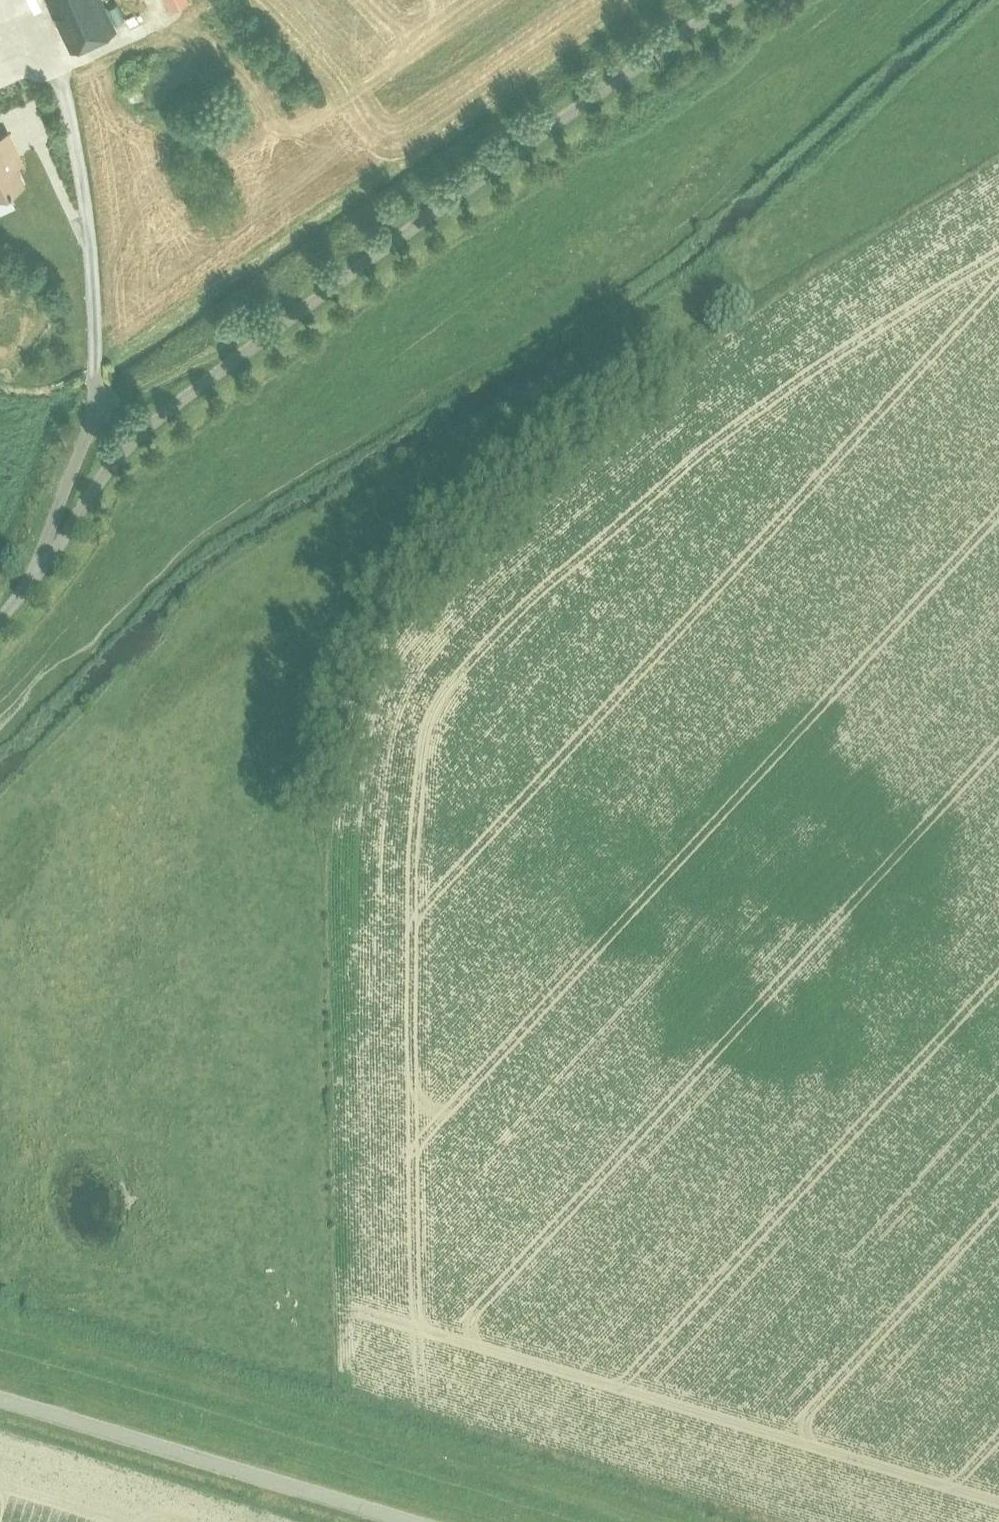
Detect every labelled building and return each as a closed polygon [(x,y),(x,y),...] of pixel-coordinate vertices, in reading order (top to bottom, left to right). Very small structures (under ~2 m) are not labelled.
[(114,31),(100,0),(47,0),(70,51),(114,31)] [(188,1),(187,0),(167,0),(171,8),(188,1)] [(22,183),(10,156),(17,153),(8,132),(0,136),(0,194),(22,183)] [(5,213),(22,208),(17,193),(0,198),(5,213)]
